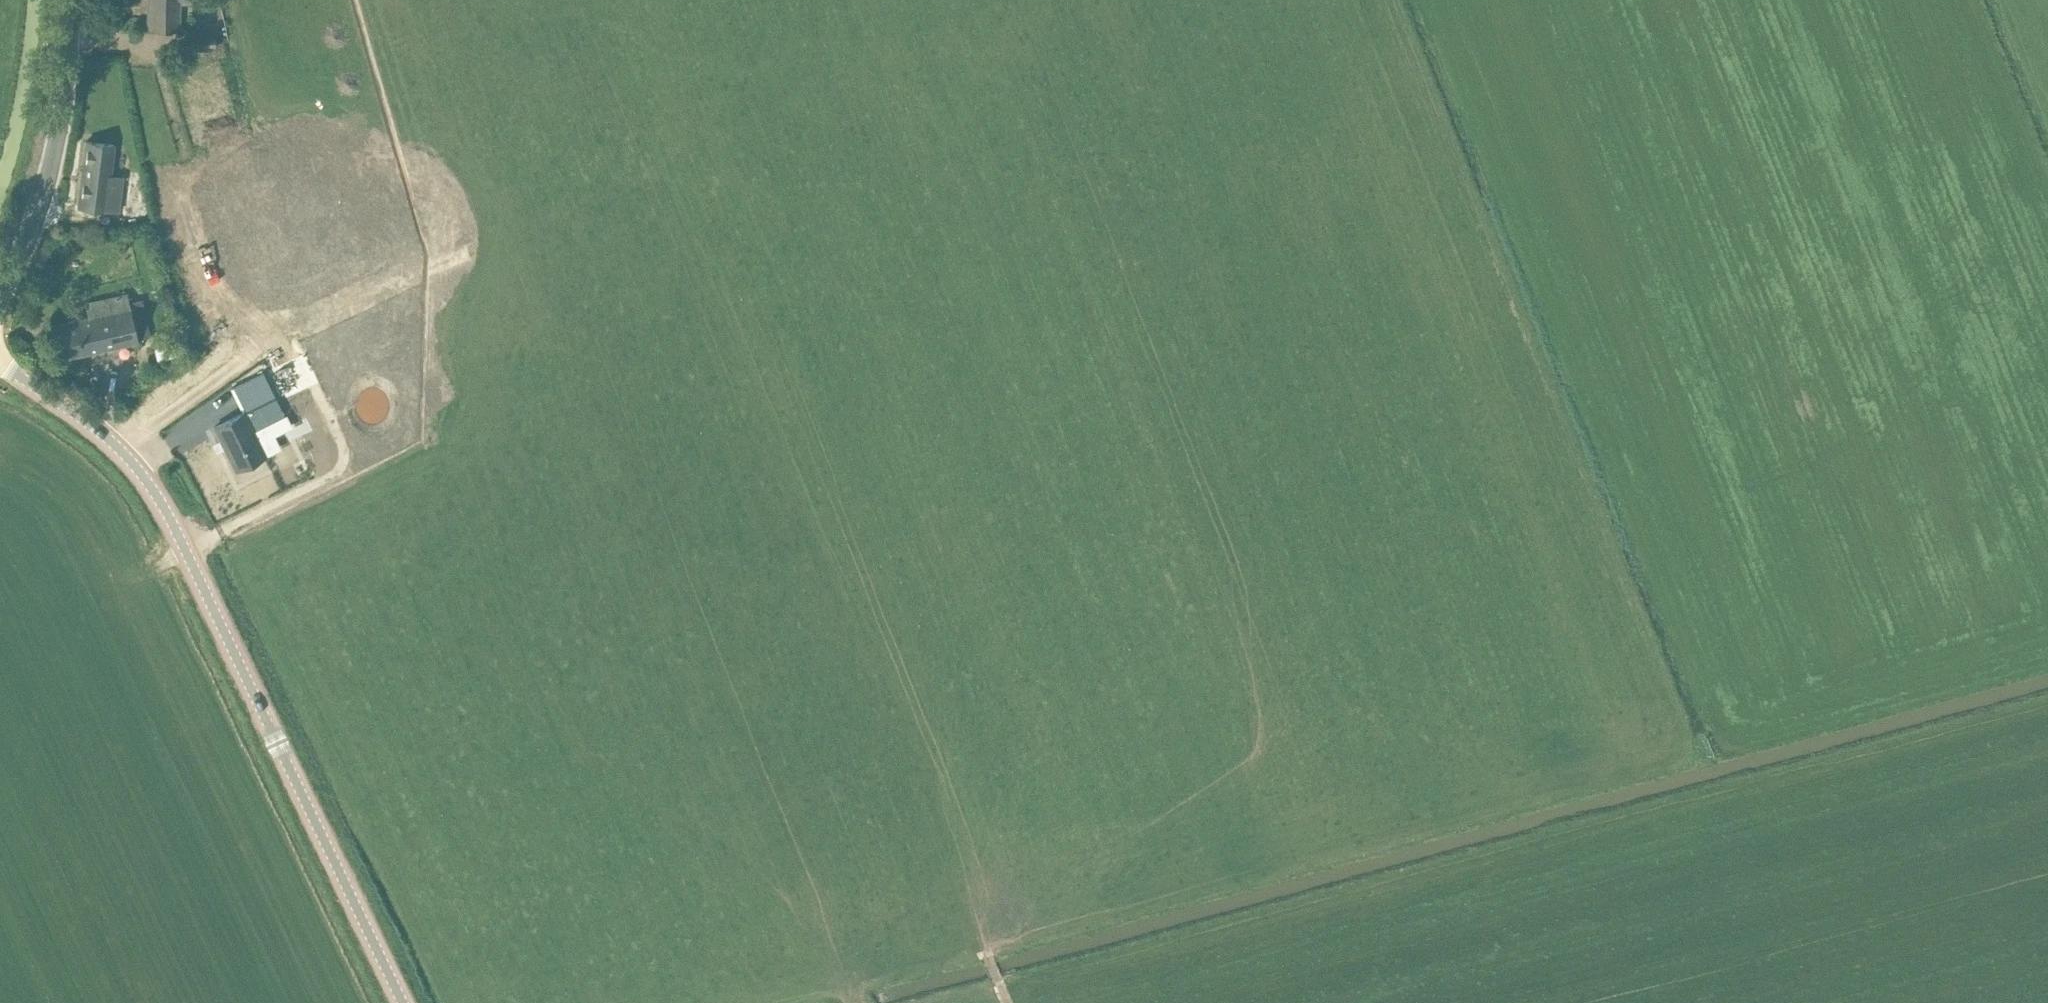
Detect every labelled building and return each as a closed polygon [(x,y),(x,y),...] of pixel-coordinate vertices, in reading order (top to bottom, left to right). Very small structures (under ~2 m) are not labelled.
[(180,28),(181,0),(197,1),(197,0),(149,0),(148,27),(180,28)] [(119,210),(121,188),(123,176),(111,174),(115,145),(105,144),(85,141),(78,206),(119,210)] [(59,358),(137,340),(125,293),(85,303),(88,316),(51,325),(59,358)] [(183,341),(154,347),(156,360),(186,353),(183,341)] [(232,418),(214,427),(235,469),(253,460),(268,453),(256,431),(285,417),(263,371),(231,387),(244,412),(232,418)] [(289,465),(296,478),(308,472),(302,459),(289,465)]
